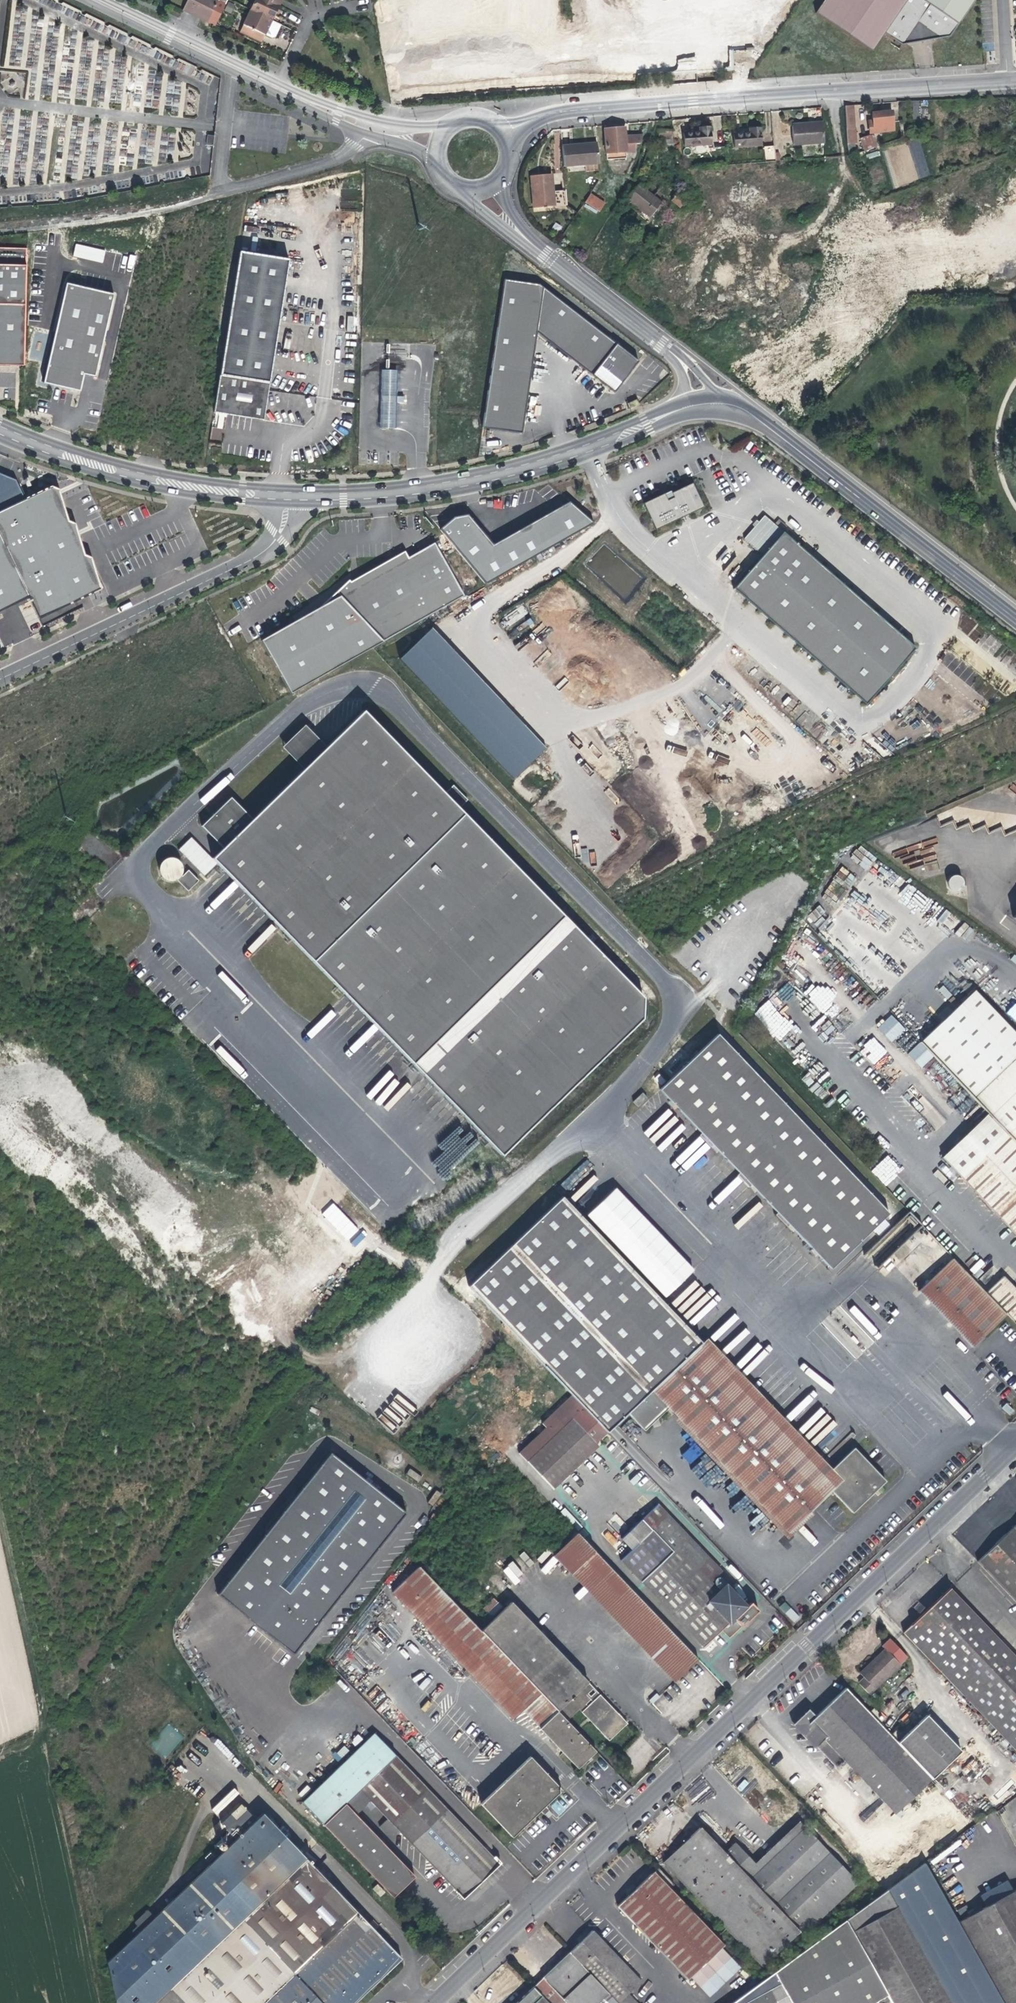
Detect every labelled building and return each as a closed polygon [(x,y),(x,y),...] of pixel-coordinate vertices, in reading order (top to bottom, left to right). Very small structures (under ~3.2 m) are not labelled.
[(183,10),(197,17),(209,22),(213,13),(219,0),(188,0),(183,10)] [(222,0),(219,0),(213,13),(220,16),(222,12),(226,2),(222,0)] [(279,5),(267,0),(255,0),(250,10),(272,20),(275,12),(279,5)] [(884,32),(902,44),(911,31),(928,29),(941,38),(953,21),(958,25),(976,0),(825,0),(817,12),(872,50),(884,32)] [(265,35),(272,20),(250,10),(240,32),(261,42),(264,37),(265,35)] [(281,25),(272,20),(265,35),(272,38),(275,37),(281,25)] [(44,35),(8,32),(5,68),(29,70),(26,92),(42,93),(43,85),(52,86),(55,55),(42,54),(44,35)] [(848,144),(855,143),(856,143),(854,105),(845,106),(848,144)] [(870,133),(894,130),(892,112),(882,113),(872,114),(873,121),(869,122),(870,133)] [(824,143),(823,122),(806,123),(792,124),(794,145),(824,143)] [(711,145),(710,127),(699,128),(699,131),(692,132),(683,132),(685,147),(711,145)] [(606,154),(626,153),(634,152),(633,144),(641,143),(640,136),(625,137),(624,128),(616,128),(605,129),(606,154)] [(761,146),(760,128),(750,128),(750,132),(742,133),(733,134),(734,148),(761,146)] [(658,131),(659,144),(673,144),(673,131),(658,131)] [(865,151),(878,146),(874,136),(870,135),(860,138),(865,151)] [(562,146),(564,166),(599,163),(597,143),(580,144),(562,146)] [(859,153),(855,143),(848,144),(850,156),(859,153)] [(765,162),(776,161),(774,146),(764,147),(765,162)] [(533,208),(555,206),(552,174),(530,176),(531,189),(533,208)] [(680,208),(687,200),(667,183),(660,192),(680,208)] [(650,217),(662,203),(648,192),(638,185),(627,199),(650,217)] [(556,190),(556,205),(565,205),(565,190),(556,190)] [(591,194),(585,202),(599,211),(604,203),(591,194)] [(102,263),(105,250),(76,243),(73,255),(102,263)] [(23,366),(26,249),(0,248),(0,365),(23,366)] [(288,263),(242,255),(217,411),(263,418),(265,407),(288,263)] [(541,284),(505,280),(483,428),(522,434),(536,330),(617,388),(625,376),(637,360),(541,284)] [(115,292),(67,281),(43,384),(79,392),(81,380),(83,372),(96,375),(115,292)] [(399,369),(383,369),(381,428),(384,428),(395,428),(399,369)] [(636,399),(627,402),(630,408),(638,405),(636,399)] [(1015,707),(1015,638),(754,438),(716,426),(683,429),(605,464),(584,470),(602,515),(593,527),(555,555),(464,595),(384,641),(373,647),(613,899),(1015,707)] [(28,500),(16,479),(10,476),(0,472),(0,513),(28,500)] [(30,592),(42,615),(105,588),(94,558),(86,555),(77,523),(70,521),(54,488),(28,500),(0,513),(0,607),(30,592)] [(453,517),(441,529),(485,582),(593,524),(569,501),(493,545),(468,515),(453,517)] [(340,597),(384,641),(464,595),(434,543),(408,558),(405,553),(351,582),(349,580),(336,592),(340,597)] [(384,641),(340,597),(259,641),(287,693),(373,647),(384,641)] [(221,848),(211,859),(216,864),(411,1064),(563,916),(458,808),(443,794),(363,710),(322,750),(302,769),(251,819),(221,848)] [(302,769),(322,750),(302,729),(283,748),(302,769)] [(452,785),(443,794),(458,808),(466,800),(452,785)] [(200,826),(221,848),(251,819),(230,797),(200,826)] [(204,875),(216,864),(211,859),(198,846),(187,857),(204,875)] [(173,881),(175,880),(186,891),(197,881),(187,870),(181,876),(180,875),(180,874),(181,873),(181,871),(181,868),(180,865),(180,863),(178,861),(175,859),(172,857),(169,857),(166,857),(163,859),(161,860),(159,862),(158,865),(157,867),(158,870),(158,875),(159,876),(162,879),(165,880),(168,881),(173,881)] [(946,881),(946,884),(947,887),(949,889),(952,891),(955,891),(958,890),(960,888),(962,885),(962,882),(961,879),(959,877),(956,875),(953,875),(950,876),(948,878),(946,881)] [(818,923),(825,911),(816,906),(809,918),(818,923)] [(563,916),(411,1064),(504,1156),(644,1020),(642,994),(563,916)] [(1006,1132),(1015,1143),(1015,1033),(974,990),(920,1042),(987,1113),(1006,1132)] [(754,1012),(777,1041),(792,1028),(770,1000),(754,1012)] [(1008,1014),(1015,1021),(1015,1005),(1008,1014)] [(877,1027),(891,1042),(906,1029),(891,1014),(877,1027)] [(658,1089),(829,1268),(888,1212),(717,1033),(658,1089)] [(874,1037),(859,1050),(873,1065),(887,1052),(874,1037)] [(640,1093),(631,1102),(636,1107),(645,1098),(640,1093)] [(1006,1132),(987,1113),(941,1156),(960,1176),(1006,1132)] [(1006,1132),(960,1176),(1015,1235),(1015,1143),(1006,1132)] [(887,1155),(871,1170),(885,1185),(902,1170),(887,1155)] [(617,1187),(588,1214),(665,1298),(695,1271),(617,1187)] [(652,1390),(696,1348),(702,1342),(563,1197),(468,1288),(572,1397),(606,1433),(628,1413),(652,1390)] [(347,1240),(358,1229),(333,1203),(322,1213),(347,1240)] [(355,1247),(365,1236),(361,1232),(351,1243),(355,1247)] [(918,1290),(972,1346),(990,1328),(1005,1314),(952,1258),(918,1290)] [(1015,1318),(1015,1289),(1003,1276),(986,1292),(1013,1320),(1015,1318)] [(707,1337),(702,1342),(696,1348),(821,1478),(831,1468),(707,1337)] [(696,1348),(652,1390),(669,1408),(787,1531),(831,1489),(841,1479),(831,1468),(821,1478),(696,1348)] [(669,1408),(652,1390),(628,1413),(645,1431),(669,1408)] [(595,1445),(606,1433),(572,1397),(541,1426),(545,1430),(519,1455),(552,1490),(597,1448),(595,1445)] [(682,1455),(689,1464),(702,1454),(694,1444),(682,1455)] [(841,1479),(831,1489),(852,1511),(878,1486),(885,1480),(865,1459),(853,1447),(835,1465),(831,1468),(841,1479)] [(405,1512),(332,1454),(221,1594),(294,1653),(405,1512)] [(409,1469),(406,1474),(418,1480),(421,1475),(409,1469)] [(632,1548),(620,1560),(703,1646),(720,1629),(725,1624),(746,1605),(724,1583),(718,1589),(708,1578),(718,1568),(656,1504),(621,1538),(632,1548)] [(621,1537),(630,1528),(626,1524),(617,1533),(621,1537)] [(1015,1524),(977,1560),(1015,1601),(1015,1524)] [(553,1554),(674,1681),(698,1658),(576,1532),(553,1554)] [(514,1584),(524,1575),(513,1561),(502,1570),(514,1584)] [(512,1719),(522,1709),(540,1692),(446,1593),(418,1563),(390,1589),(512,1719)] [(540,1692),(558,1711),(588,1682),(477,1564),(446,1593),(540,1692)] [(580,1600),(588,1591),(583,1586),(575,1595),(580,1600)] [(1015,1749),(1015,1656),(950,1587),(929,1606),(903,1631),(1015,1749)] [(750,1601),(746,1605),(725,1624),(733,1632),(757,1609),(750,1601)] [(785,1612),(793,1621),(799,1615),(790,1606),(785,1612)] [(656,1607),(653,1610),(671,1629),(674,1626),(656,1607)] [(728,1637),(733,1632),(725,1624),(720,1629),(728,1637)] [(882,1644),(885,1648),(900,1663),(907,1656),(889,1637),(882,1644)] [(868,1693),(900,1663),(885,1648),(873,1659),(859,1672),(862,1676),(857,1681),(868,1693)] [(588,1682),(558,1711),(566,1720),(587,1700),(583,1696),(593,1687),(588,1682)] [(824,1739),(843,1759),(894,1813),(931,1777),(897,1741),(845,1686),(813,1716),(811,1718),(828,1736),(824,1739)] [(522,1709),(540,1728),(558,1711),(540,1692),(522,1709)] [(609,1740),(626,1723),(627,1722),(614,1709),(599,1694),(581,1711),(609,1740)] [(794,1723),(800,1729),(811,1718),(813,1716),(808,1710),(802,1716),(794,1723)] [(566,1720),(558,1711),(540,1728),(577,1767),(595,1750),(566,1720)] [(918,1721),(897,1741),(931,1777),(960,1750),(926,1714),(918,1721)] [(816,1746),(824,1739),(828,1736),(811,1718),(800,1729),(816,1746)] [(165,1758),(184,1737),(169,1724),(150,1745),(165,1758)] [(359,1788),(395,1754),(369,1727),(297,1796),(322,1823),(345,1802),(359,1788)] [(843,1759),(824,1739),(816,1746),(835,1766),(843,1759)] [(370,1799),(376,1805),(388,1819),(398,1829),(463,1897),(483,1877),(501,1860),(496,1855),(494,1857),(395,1754),(359,1788),(370,1799)] [(480,1802),(511,1835),(538,1810),(560,1788),(529,1755),(480,1802)] [(365,1803),(370,1799),(359,1788),(345,1802),(355,1813),(365,1803)] [(376,1805),(370,1799),(365,1803),(371,1809),(376,1805)] [(355,1813),(345,1802),(322,1823),(391,1895),(414,1874),(355,1813)] [(304,1856),(302,1854),(299,1851),(254,1804),(240,1818),(220,1838),(203,1856),(174,1887),(143,1919),(125,1938),(109,1955),(118,2002),(154,2002),(172,1986),(304,1856)] [(209,1828),(220,1838),(240,1818),(229,1807),(209,1828)] [(392,1835),(398,1829),(388,1819),(380,1827),(386,1833),(392,1835)] [(792,1837),(803,1826),(798,1820),(786,1831),(792,1837)] [(761,1965),(798,1929),(749,1878),(724,1852),(699,1826),(683,1842),(662,1862),(761,1965)] [(792,1837),(785,1844),(760,1867),(749,1878),(798,1929),(803,1934),(857,1882),(803,1826),(792,1837)] [(779,1838),(785,1844),(792,1837),(786,1831),(782,1835),(779,1838)] [(785,1844),(779,1838),(754,1862),(760,1867),(785,1844)] [(749,1878),(760,1867),(754,1862),(735,1841),(724,1852),(749,1878)] [(172,1986),(188,2002),(263,2002),(358,1913),(307,1860),(304,1856),(172,1986)] [(845,1918),(888,1992),(893,2002),(966,2002),(956,1984),(984,1969),(957,1920),(924,1861),(845,1918)] [(657,1866),(654,1870),(670,1886),(673,1883),(657,1866)] [(687,1978),(689,1975),(720,1946),(724,1942),(670,1886),(654,1870),(638,1885),(617,1905),(687,1978)] [(379,1895),(383,1891),(376,1883),(372,1887),(379,1895)] [(957,1920),(984,1969),(1003,2002),(1015,2002),(1015,1887),(957,1920)] [(122,1935),(125,1938),(143,1919),(135,1912),(123,1925),(127,1929),(122,1935)] [(358,1913),(263,2002),(354,2002),(401,1958),(358,1913)] [(888,1992),(845,1918),(775,1971),(794,2002),(868,2002),(888,1992)] [(569,1951),(608,1992),(610,1994),(619,2002),(638,2002),(628,1993),(641,1980),(592,1929),(582,1939),(569,1951)] [(730,1956),(720,1946),(689,1975),(699,1985),(730,1956)] [(565,2000),(568,2002),(596,2002),(608,1992),(569,1951),(556,1964),(542,1976),(565,2000)] [(966,2002),(1003,2002),(984,1969),(956,1984),(966,2002)] [(775,1971),(729,2002),(794,2002),(775,1971)] [(542,1976),(533,1985),(542,1995),(549,2002),(563,2002),(565,2000),(542,1976)] [(542,1995),(533,1985),(520,1997),(514,2002),(533,2002),(542,1995)] [(172,1986),(154,2002),(188,2002),(172,1986)] [(868,2002),(893,2002),(888,1992),(868,2002)] [(610,1994),(602,2001),(603,2002),(619,2002),(610,1994)] [(533,2002),(549,2002),(542,1995),(533,2002)]
